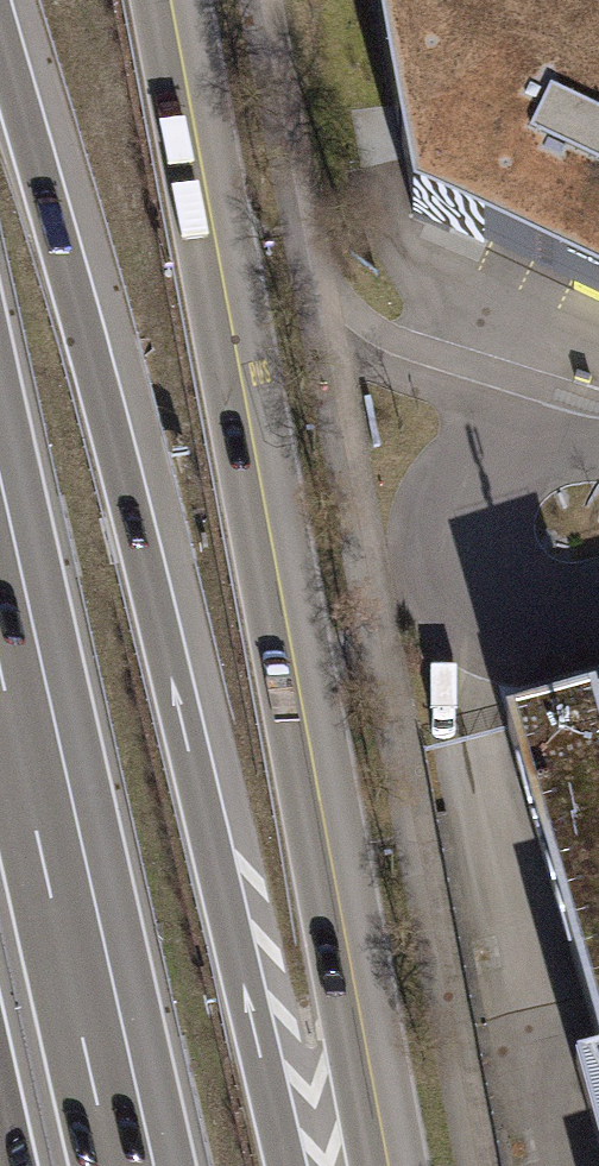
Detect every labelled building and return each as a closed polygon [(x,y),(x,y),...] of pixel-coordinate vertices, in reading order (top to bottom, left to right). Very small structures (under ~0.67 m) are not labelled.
[(418,210),(543,271),(598,297),(598,0),(378,0),(418,210)] [(504,727),(598,1057),(598,700),(504,727)] [(578,1075),(598,1150),(598,1069),(578,1075)]
